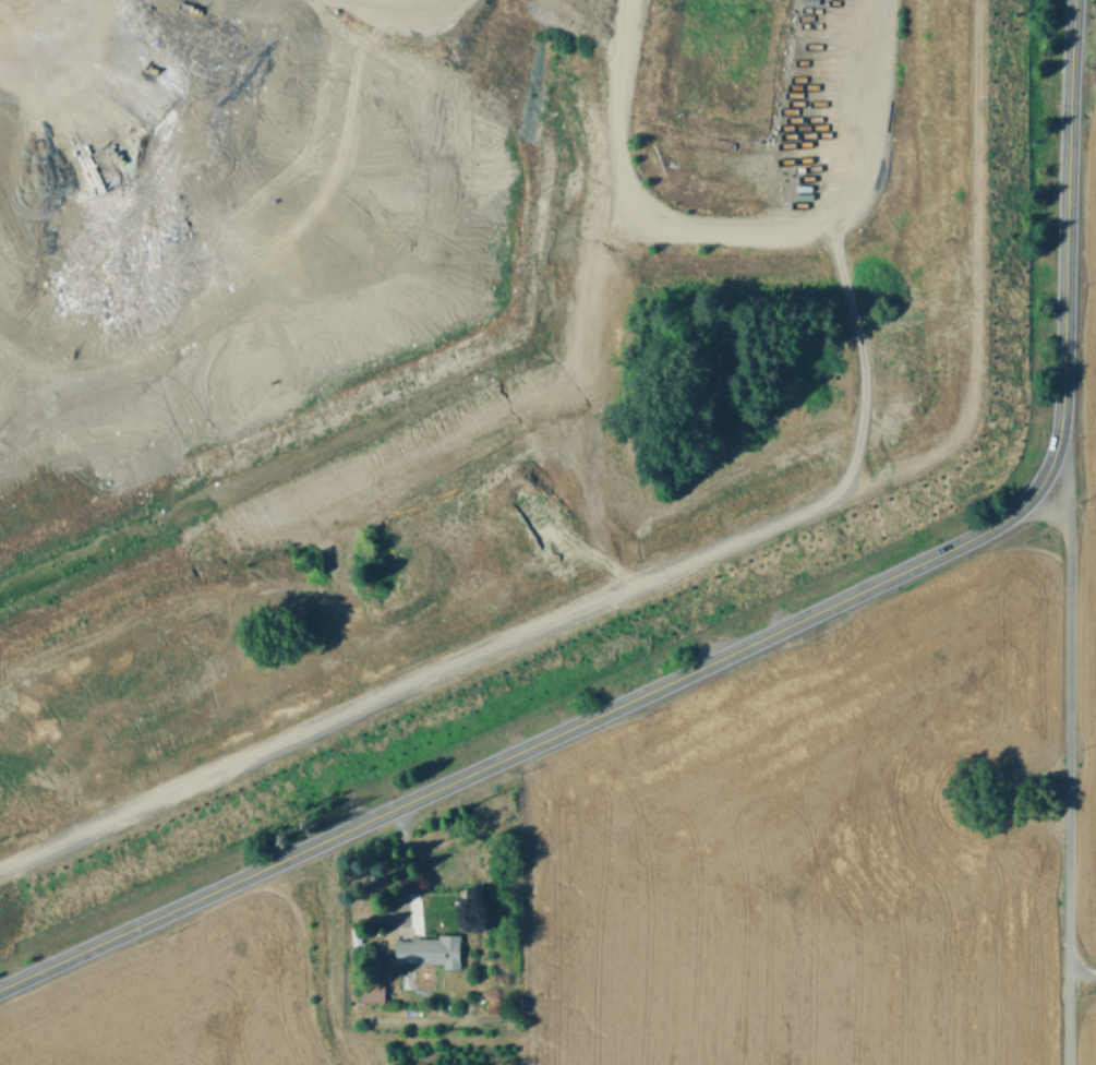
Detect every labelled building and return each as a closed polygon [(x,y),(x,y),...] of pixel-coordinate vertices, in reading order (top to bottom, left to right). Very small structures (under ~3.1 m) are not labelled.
[(461,935),(461,969),(442,969),(442,986),(412,986),(412,962),(392,962),(392,941),(413,941),(413,938),(439,938),(439,935),(461,935)]
